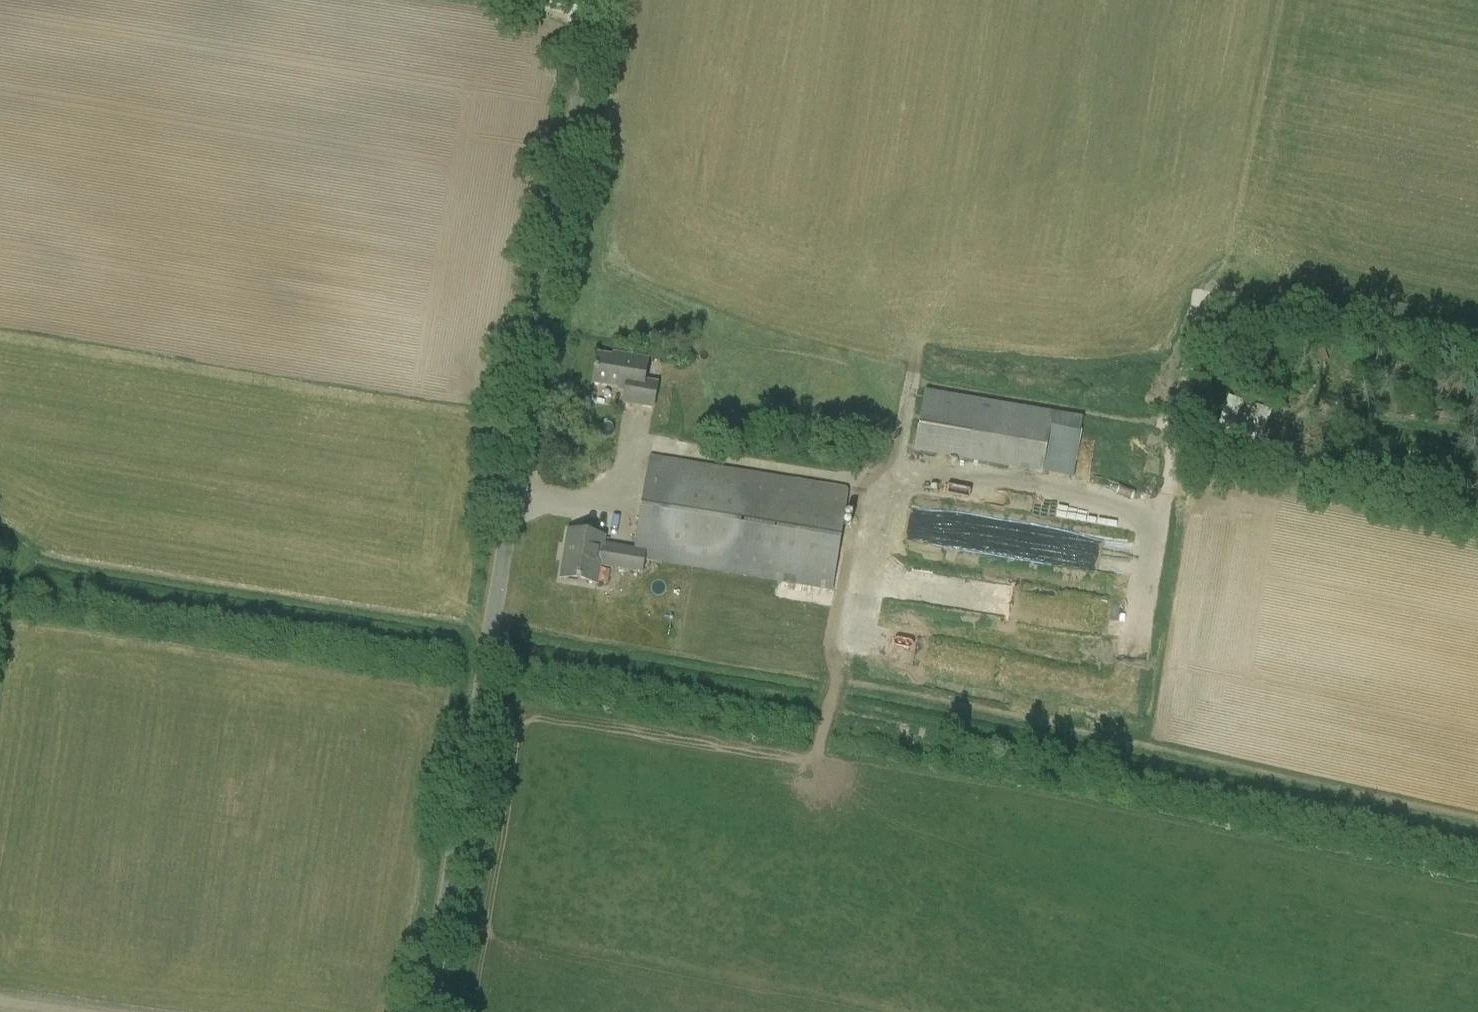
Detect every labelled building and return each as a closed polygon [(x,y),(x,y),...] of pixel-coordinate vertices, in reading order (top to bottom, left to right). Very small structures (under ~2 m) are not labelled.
[(654,409),(658,385),(645,382),(649,360),(615,355),(615,357),(599,355),(594,384),(627,389),(625,404),(654,409)] [(1042,475),(1054,413),(926,391),(915,453),(1042,475)] [(1226,420),(1266,435),(1275,411),(1234,397),(1226,420)] [(635,551),(647,553),(645,562),(834,592),(850,490),(651,458),(635,551)] [(643,575),(645,562),(647,553),(635,551),(603,546),(604,539),(570,533),(567,548),(571,549),(566,580),(562,580),(562,581),(597,586),(600,568),(643,575)]
